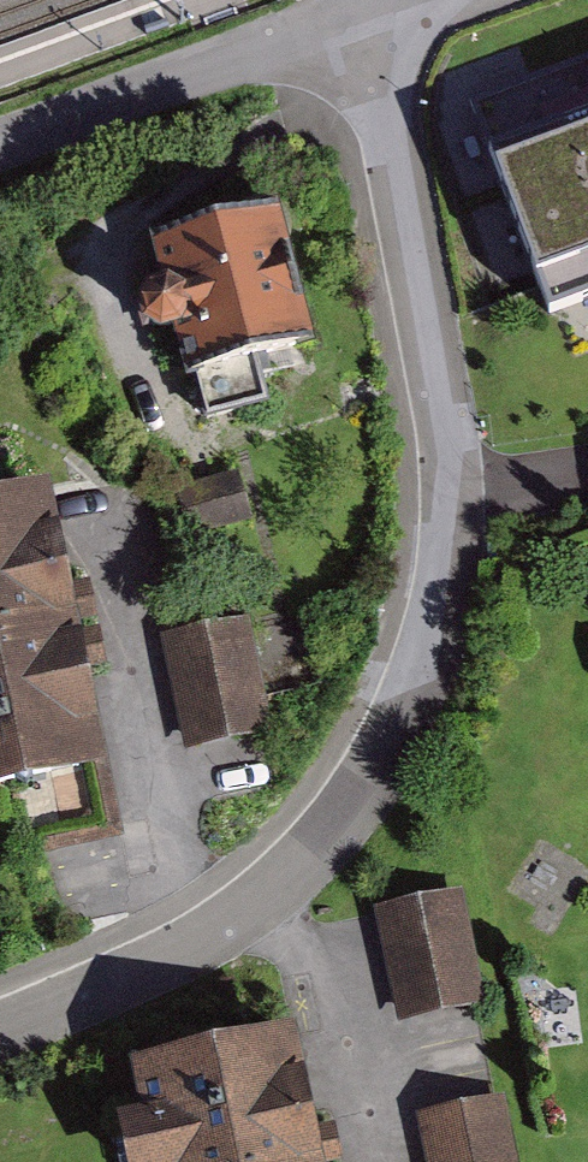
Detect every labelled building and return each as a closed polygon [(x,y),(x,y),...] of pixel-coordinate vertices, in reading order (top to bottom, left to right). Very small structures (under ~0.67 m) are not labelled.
[(476,164),(541,339),(587,321),(587,122),(476,164)] [(194,367),(311,338),(281,215),(164,244),(194,367)] [(0,484),(0,758),(106,734),(47,473),(0,484)] [(250,622),(166,638),(187,750),(271,734),(250,622)] [(460,903),(386,917),(405,1022),(479,1009),(460,903)] [(135,1077),(151,1161),(313,1161),(292,1048),(135,1077)] [(429,1128),(436,1161),(509,1161),(499,1113),(429,1128)]
